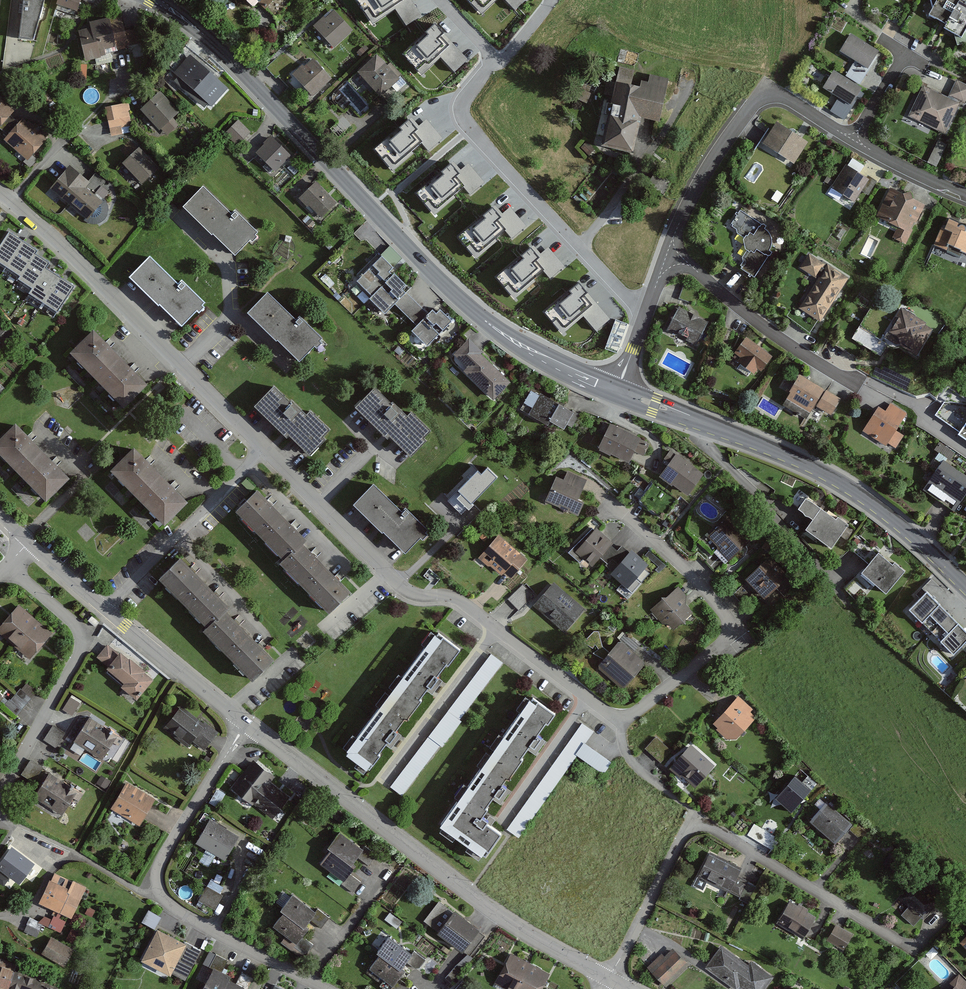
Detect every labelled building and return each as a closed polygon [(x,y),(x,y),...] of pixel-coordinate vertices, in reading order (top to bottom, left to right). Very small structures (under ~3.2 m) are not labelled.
[(20,38),(33,40),(44,0),(24,0),(20,38)] [(57,5),(79,12),(83,0),(59,0),(57,5)] [(414,0),(357,0),(371,22),(393,8),(404,25),(423,13),(414,0)] [(482,11),(495,0),(472,0),(482,11)] [(965,20),(965,6),(955,0),(956,0),(932,0),(923,17),(939,26),(937,30),(955,40),(965,20)] [(315,28),(337,49),(354,32),(334,12),(327,20),(325,18),(315,28)] [(130,41),(122,15),(90,24),(92,29),(80,33),(89,62),(108,56),(106,51),(117,48),(118,52),(130,49),(133,60),(143,57),(137,39),(130,41)] [(455,70),(470,55),(435,19),(404,49),(424,69),(440,54),(455,70)] [(875,53),(846,35),(835,54),(863,71),(875,53)] [(407,86),(377,53),(359,69),(389,103),(407,86)] [(209,106),(213,110),(230,91),(187,55),(171,74),(174,77),(172,79),(206,108),(209,106)] [(294,77),(316,98),(333,81),(313,61),(305,69),(304,67),(294,77)] [(662,124),(669,79),(652,77),(651,83),(644,82),(643,87),(632,86),(634,72),(618,69),(606,149),(639,154),(644,121),(662,124)] [(860,90),(829,73),(819,90),(837,100),(831,111),(844,119),(860,90)] [(954,80),(945,98),(920,86),(905,116),(943,134),(959,101),(963,103),(965,97),(965,86),(954,80)] [(181,115),(161,95),(142,113),(168,138),(179,127),(174,122),(181,115)] [(351,101),(345,95),(337,102),(343,109),(351,101)] [(0,102),(0,132),(15,113),(0,102)] [(132,133),(126,107),(106,110),(112,137),(132,133)] [(408,118),(374,146),(393,169),(414,152),(412,149),(420,142),(429,152),(444,140),(427,120),(416,128),(408,118)] [(238,119),(226,133),(239,145),(252,131),(238,119)] [(33,129),(24,122),(5,144),(28,163),(49,138),(35,127),(33,129)] [(806,143),(773,124),(760,146),(793,165),(806,143)] [(258,155),(278,174),(293,158),(272,138),(264,145),(266,147),(258,155)] [(929,160),(937,164),(947,143),(939,139),(929,160)] [(162,170),(142,151),(125,168),(144,187),(162,170)] [(418,193),(435,212),(465,185),(472,192),(481,184),(465,167),(459,172),(451,163),(418,193)] [(86,180),(68,165),(50,188),(86,218),(88,220),(103,201),(101,200),(103,198),(107,193),(99,186),(103,180),(93,172),(86,180)] [(865,179),(842,167),(828,191),(854,205),(861,192),(866,195),(874,181),(866,177),(865,179)] [(339,207),(316,185),(300,201),(308,208),(310,206),(325,221),(339,207)] [(237,216),(208,189),(188,210),(241,258),(263,234),(240,213),(237,216)] [(922,205),(886,191),(874,220),(895,229),(891,240),(905,246),(922,205)] [(106,200),(103,198),(101,200),(103,201),(88,220),(86,218),(83,221),(90,223),(95,224),(101,222),(105,220),(107,216),(108,211),(108,206),(106,200)] [(453,231),(470,250),(500,222),(507,230),(516,222),(500,204),(495,209),(487,200),(453,231)] [(742,270),(757,280),(772,256),(773,245),(771,239),(765,229),(741,213),(732,229),(739,232),(740,237),(746,241),(745,243),(748,254),(744,260),(746,265),(742,270)] [(944,221),(940,230),(938,229),(931,247),(940,251),(942,246),(965,256),(965,227),(963,234),(957,231),(959,228),(944,221)] [(17,270),(15,273),(31,284),(28,289),(60,310),(76,286),(45,266),(49,260),(36,252),(39,248),(7,227),(0,237),(0,258),(17,270)] [(488,267),(506,286),(536,258),(542,266),(551,258),(536,240),(530,245),(522,236),(488,267)] [(795,310),(816,324),(847,278),(826,265),(825,267),(806,255),(797,270),(814,281),(795,310)] [(179,283),(150,256),(131,277),(184,325),(206,301),(182,280),(179,283)] [(434,311),(431,315),(405,290),(408,287),(397,276),(396,278),(392,274),(396,270),(384,259),(360,284),(376,298),(373,301),(388,316),(397,307),(419,328),(414,333),(431,349),(442,337),(440,334),(443,331),(445,333),(455,323),(443,312),(439,316),(434,311)] [(533,307),(550,326),(580,299),(587,306),(596,298),(581,281),(575,286),(567,277),(533,307)] [(302,321),(272,294),(253,315),(306,364),(328,340),(304,318),(302,321)] [(667,331),(696,345),(708,322),(679,308),(667,331)] [(924,321),(902,308),(891,329),(900,334),(902,343),(916,352),(931,328),(923,323),(924,321)] [(617,319),(606,348),(618,352),(628,323),(617,319)] [(106,341),(93,327),(70,350),(125,404),(148,381),(115,350),(106,341)] [(742,365),(756,375),(760,370),(765,373),(775,359),(747,340),(736,356),(744,362),(742,365)] [(485,354),(471,341),(457,357),(470,369),(466,374),(494,399),(495,398),(498,401),(512,386),(509,383),(511,381),(483,356),(485,354)] [(835,398),(795,377),(780,405),(806,418),(810,410),(825,418),(835,398)] [(309,416),(280,389),(261,410),(313,458),(336,434),(312,413),(309,416)] [(408,417),(379,390),(360,411),(412,459),(434,435),(411,414),(408,417)] [(569,431),(577,414),(543,396),(542,398),(533,393),(527,405),(537,411),(534,417),(553,427),(555,424),(569,431)] [(883,448),(885,445),(895,450),(903,437),(893,432),(904,414),(887,404),(881,414),(873,408),(858,432),(883,448)] [(15,421),(0,436),(0,452),(46,498),(69,475),(26,433),(15,421)] [(614,424),(601,448),(634,465),(647,441),(614,424)] [(148,459),(134,445),(111,468),(166,521),(189,498),(148,459)] [(680,456),(665,475),(692,495),(706,476),(680,456)] [(952,510),(965,489),(965,475),(941,459),(920,489),(952,510)] [(494,478),(483,467),(476,473),(473,470),(452,491),(456,495),(452,498),(465,511),(474,502),(471,500),(494,478)] [(581,501),(588,480),(568,474),(566,480),(557,478),(550,504),(572,511),(571,514),(583,518),(588,502),(581,501)] [(246,478),(241,483),(250,491),(255,487),(246,478)] [(402,510),(374,483),(353,504),(382,532),(384,531),(405,551),(420,536),(423,538),(428,533),(426,530),(427,529),(405,508),(402,510)] [(338,602),(351,589),(342,580),(304,543),(307,540),(257,490),(236,511),(284,558),(280,562),(329,611),(338,602)] [(828,521),(814,510),(796,533),(822,552),(842,526),(831,517),(828,521)] [(749,545),(729,522),(710,538),(730,562),(749,545)] [(615,544),(593,530),(578,553),(599,567),(615,544)] [(527,558),(497,534),(478,558),(499,575),(503,570),(512,577),(527,558)] [(651,567),(632,553),(614,577),(633,591),(651,567)] [(886,567),(871,554),(852,576),(878,598),(900,572),(890,563),(886,567)] [(262,669),(274,657),(268,650),(228,611),(231,608),(181,557),(161,577),(160,578),(208,626),(204,630),(253,679),(262,669)] [(789,579),(770,560),(748,581),(767,600),(789,579)] [(584,610),(550,582),(532,605),(565,632),(584,610)] [(533,596),(522,585),(508,599),(519,610),(533,596)] [(692,603),(677,589),(652,614),(668,630),(672,626),(677,631),(694,615),(687,608),(692,603)] [(899,612),(945,658),(965,638),(920,592),(899,612)] [(19,607),(0,632),(0,636),(31,661),(53,634),(19,607)] [(603,659),(609,652),(603,646),(599,632),(594,631),(583,643),(592,648),(595,644),(599,649),(593,654),(603,659)] [(459,648),(437,632),(345,754),(367,770),(386,745),(391,749),(402,734),(397,730),(427,690),(432,693),(442,680),(437,676),(459,648)] [(647,665),(619,643),(599,669),(627,691),(647,665)] [(149,673),(123,655),(122,656),(108,645),(97,660),(111,670),(109,673),(126,686),(123,690),(138,701),(144,693),(147,695),(156,683),(146,676),(149,673)] [(504,662),(491,653),(389,786),(402,796),(504,662)] [(35,695),(25,687),(7,708),(17,716),(35,695)] [(556,712),(531,694),(440,825),(483,857),(501,831),(490,823),(479,816),(491,797),(500,804),(511,790),(502,783),(526,748),(535,754),(539,748),(545,740),(537,734),(546,721),(548,723),(556,712)] [(81,704),(72,699),(65,711),(73,717),(81,704)] [(757,719),(737,701),(712,728),(732,746),(757,719)] [(198,724),(181,710),(165,729),(189,749),(195,743),(205,752),(218,736),(200,721),(198,724)] [(112,734),(89,721),(74,746),(104,763),(115,745),(108,741),(112,734)] [(595,732),(581,722),(507,828),(519,837),(578,755),(604,773),(612,761),(587,743),(595,732)] [(64,734),(53,729),(46,744),(57,750),(64,734)] [(671,753),(657,740),(647,751),(662,764),(671,753)] [(717,770),(690,749),(672,772),(698,793),(717,770)] [(60,778),(31,761),(22,776),(41,788),(34,799),(64,817),(79,793),(59,780),(60,778)] [(290,800),(271,785),(275,779),(253,762),(232,788),(273,821),(290,800)] [(811,790),(795,776),(775,800),(792,813),(811,790)] [(156,802),(128,786),(113,813),(142,828),(156,802)] [(854,824),(829,803),(812,824),(838,844),(854,824)] [(240,839),(210,822),(197,846),(227,863),(240,839)] [(775,837),(754,824),(747,835),(772,850),(777,842),(773,839),(775,837)] [(364,851),(342,835),(330,850),(333,852),(323,866),(335,875),(331,881),(339,887),(343,881),(348,884),(360,869),(357,867),(361,862),(369,868),(378,857),(366,848),(364,851)] [(11,849),(0,863),(0,871),(20,886),(35,866),(11,849)] [(743,870),(709,855),(699,878),(741,897),(748,883),(739,879),(743,870)] [(0,873),(0,884),(3,887),(8,880),(0,873)] [(75,919),(88,888),(55,875),(42,905),(75,919)] [(939,899),(915,880),(899,900),(923,920),(939,899)] [(224,897),(208,889),(201,902),(217,910),(224,897)] [(316,913),(295,897),(283,913),(286,915),(276,928),(288,937),(284,943),(291,949),(296,943),(301,947),(313,931),(310,929),(313,924),(322,930),(330,919),(319,910),(316,913)] [(469,957),(485,936),(439,901),(423,922),(469,957)] [(819,918),(791,902),(778,925),(806,941),(819,918)] [(161,918),(149,911),(143,923),(155,929),(161,918)] [(66,922),(55,917),(50,928),(61,933),(66,922)] [(43,925),(29,920),(24,936),(38,940),(43,925)] [(379,948),(390,933),(383,928),(372,943),(379,948)] [(852,937),(834,928),(826,944),(844,952),(852,937)] [(144,961),(175,977),(190,945),(160,930),(144,961)] [(429,961),(416,951),(413,955),(391,938),(379,953),(382,955),(367,974),(386,988),(393,988),(407,972),(405,971),(410,965),(420,973),(429,961)] [(75,952),(52,939),(43,955),(66,968),(75,952)] [(723,947),(708,969),(737,988),(741,988),(742,987),(744,988),(766,988),(775,976),(753,961),(749,966),(723,947)] [(689,963),(675,949),(666,958),(661,954),(648,968),(667,986),(689,963)] [(505,988),(544,988),(551,974),(513,954),(497,985),(505,988)] [(224,972),(229,962),(216,956),(211,967),(215,969),(205,988),(247,988),(250,988),(254,980),(242,974),(238,983),(231,980),(233,976),(224,972)] [(5,988),(60,988),(17,973),(19,967),(0,960),(0,987),(5,988)] [(954,988),(965,988),(965,982),(960,976),(950,985),(954,988)]
